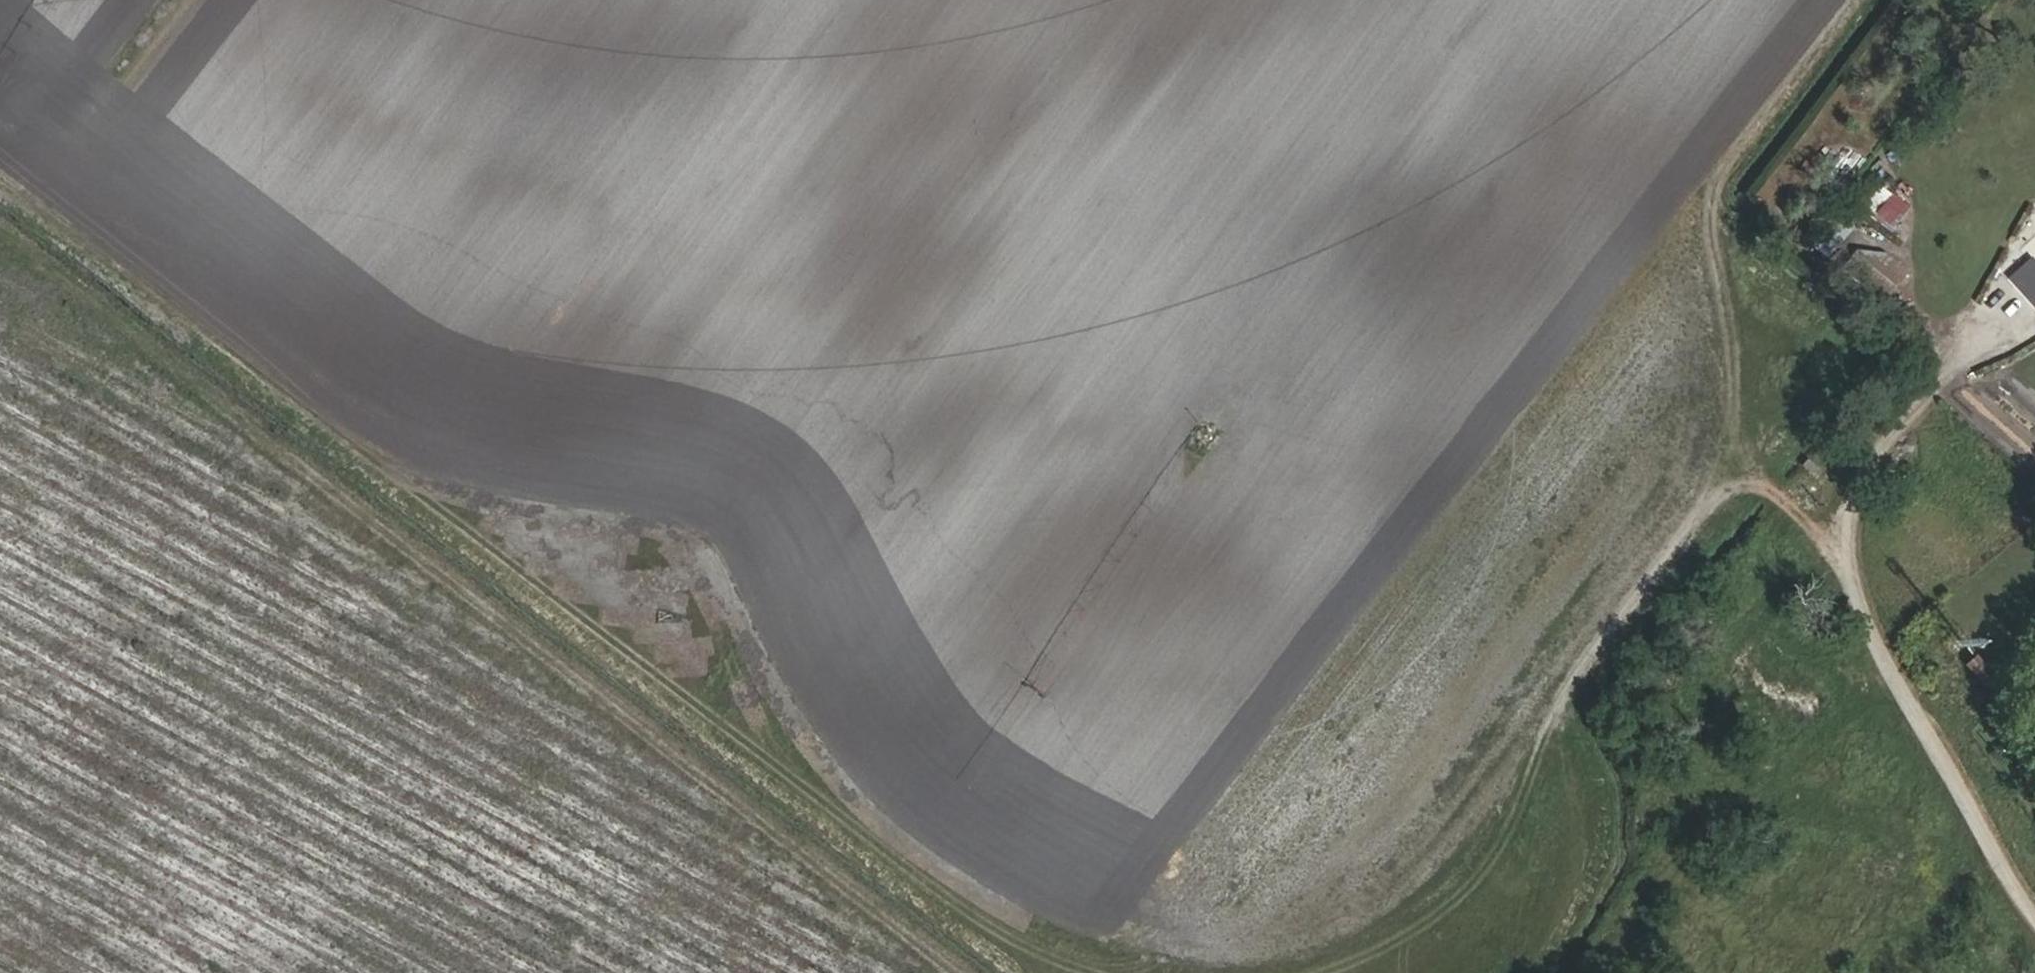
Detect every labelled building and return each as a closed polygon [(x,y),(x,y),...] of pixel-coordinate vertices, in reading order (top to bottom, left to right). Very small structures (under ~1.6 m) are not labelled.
[(1828,256),(1852,232),(1841,222),(1817,245),(1828,256)] [(2031,252),(2009,270),(2034,299),(2034,257),(2031,252)] [(1893,285),(1872,267),(1861,278),(1881,297),(1893,285)] [(1978,657),(1967,664),(1984,686),(1994,678),(1978,657)]
